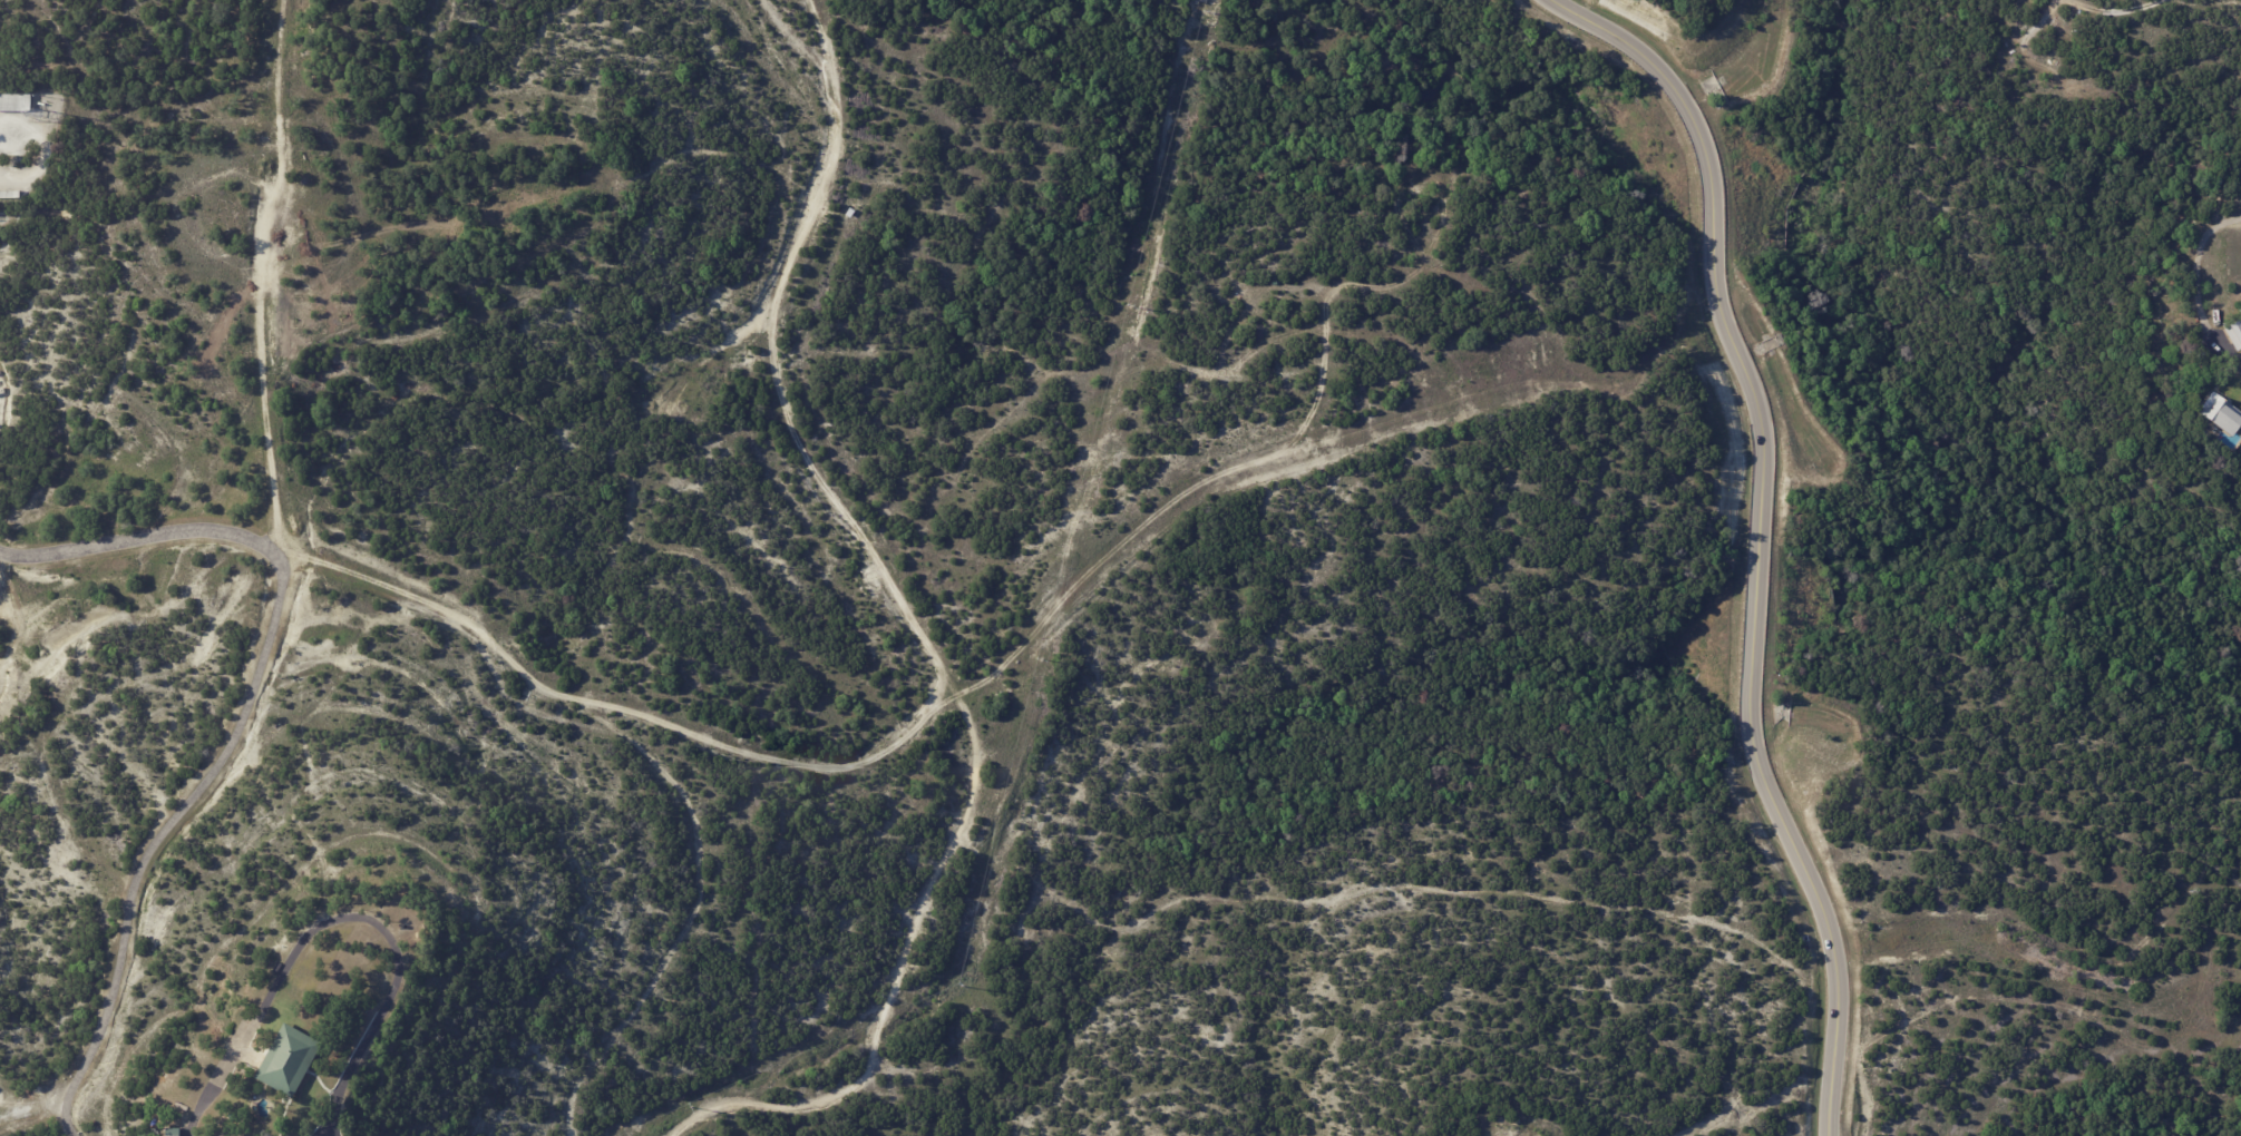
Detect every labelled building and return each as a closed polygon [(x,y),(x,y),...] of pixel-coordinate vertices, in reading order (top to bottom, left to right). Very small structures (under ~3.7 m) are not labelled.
[(32,114),(0,113),(0,96),(33,96),(32,114)] [(2221,325),(2240,314),(2240,347),(2235,351),(2221,325)] [(2227,401),(2240,412),(2240,419),(2229,434),(2196,411),(2212,391),(2227,401)] [(311,1070),(296,1096),(259,1076),(289,1021),(325,1042),(311,1070)] [(183,1128),(183,1135),(169,1135),(169,1127),(183,1127),(183,1128)]
